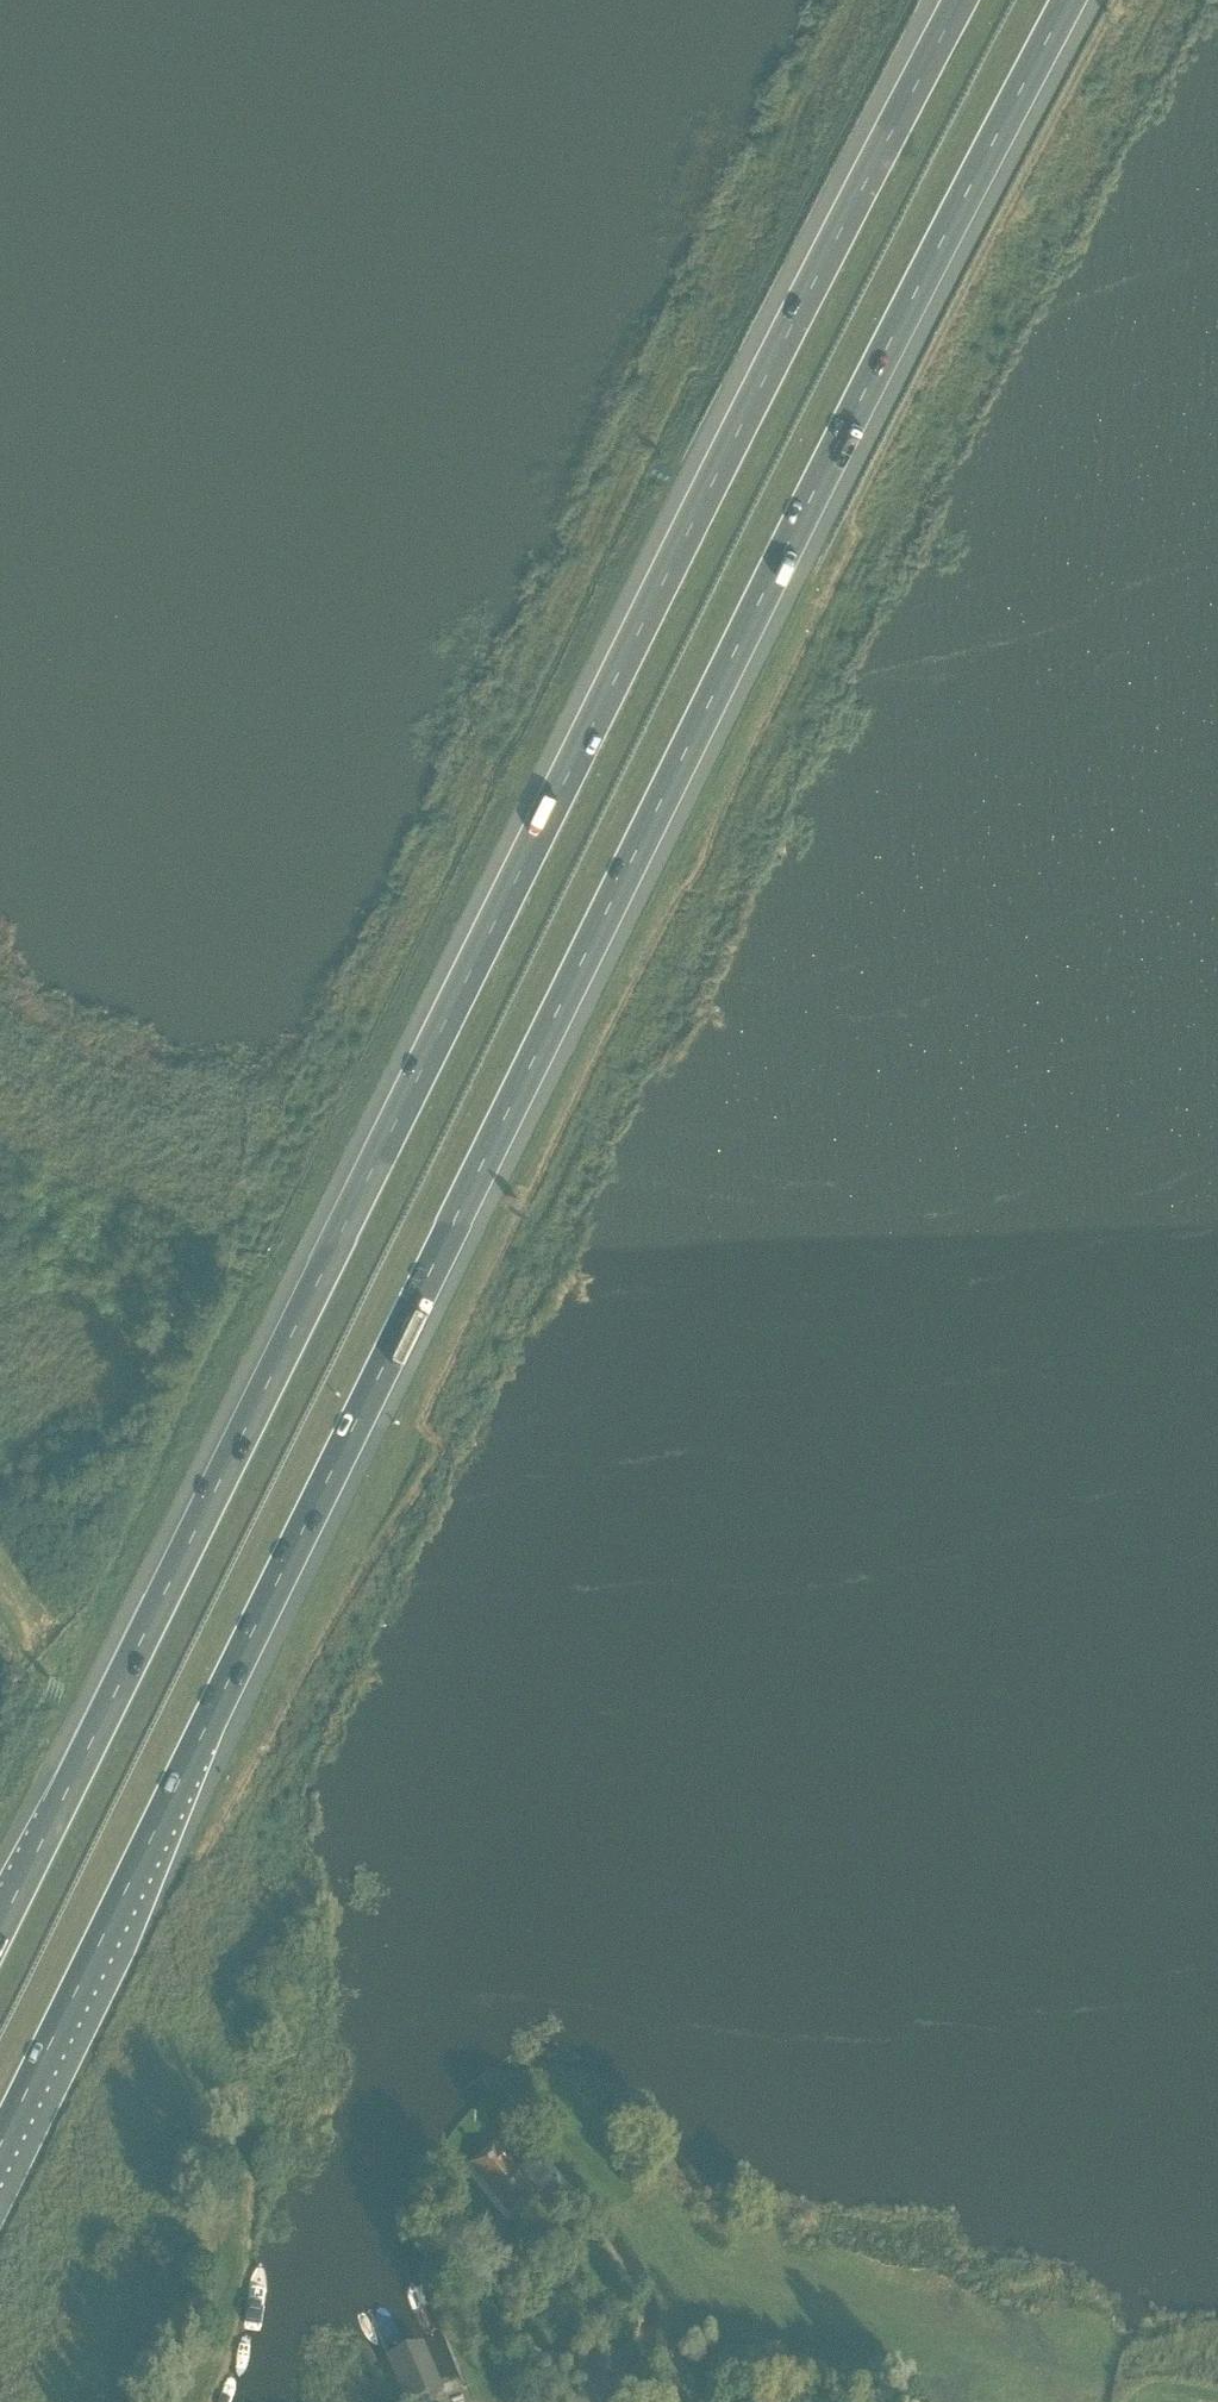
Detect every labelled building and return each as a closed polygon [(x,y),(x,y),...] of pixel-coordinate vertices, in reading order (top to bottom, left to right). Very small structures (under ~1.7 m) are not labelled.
[(532,2191),(494,2144),(469,2164),(506,2211),(532,2191)] [(440,2386),(421,2340),(388,2353),(407,2400),(440,2386)]
